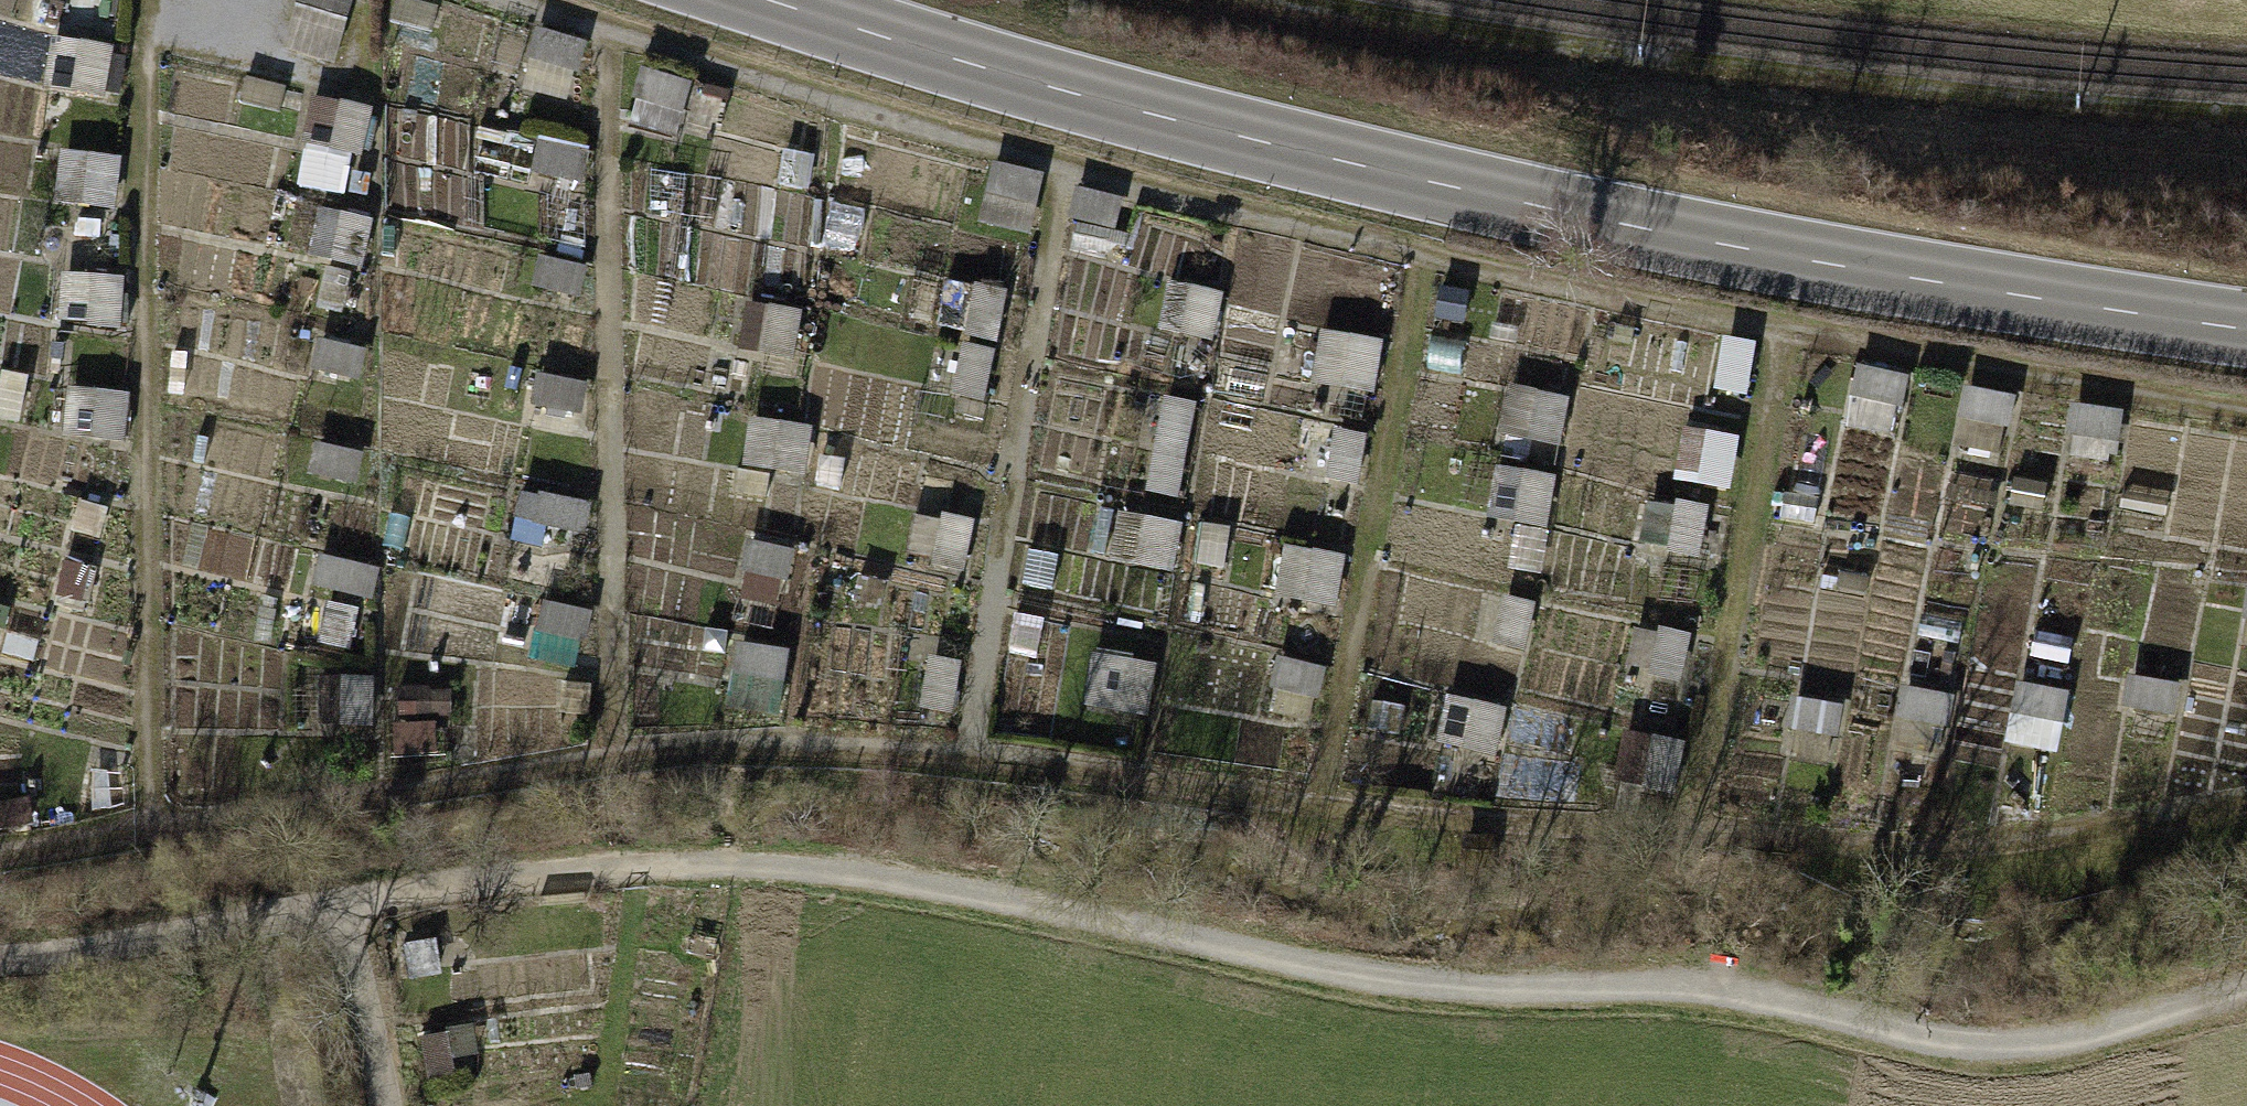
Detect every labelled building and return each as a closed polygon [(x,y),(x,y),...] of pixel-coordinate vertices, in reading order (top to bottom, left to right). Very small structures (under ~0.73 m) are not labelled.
[(364,0),(309,0),(298,32),(347,49),(364,0)] [(548,35),(536,80),(580,91),(591,47),(548,35)] [(59,47),(56,94),(115,97),(118,50),(59,47)] [(640,131),(689,137),(696,80),(647,74),(640,131)] [(376,153),(378,109),(316,105),(314,150),(376,153)] [(586,186),(592,154),(550,146),(544,178),(586,186)] [(68,160),(64,208),(123,213),(127,164),(68,160)] [(70,281),(68,323),(128,325),(130,284),(70,281)] [(1009,341),(1006,294),(955,298),(958,344),(1009,341)] [(756,347),(802,354),(807,318),(761,311),(756,347)] [(1322,390),(1383,396),(1388,347),(1326,342),(1322,390)] [(1515,393),(1508,440),(1569,449),(1576,401),(1515,393)] [(2011,456),(2016,400),(1966,395),(1960,451),(2011,456)] [(1186,493),(1197,407),(1169,403),(1157,489),(1186,493)] [(815,474),(816,428),(734,426),(733,471),(815,474)] [(1507,471),(1503,518),(1529,520),(1524,568),(1551,571),(1560,476),(1507,471)] [(525,499),(522,530),(595,536),(598,505),(525,499)] [(794,606),(797,548),(752,547),(750,604),(794,606)] [(1344,608),(1350,562),(1294,555),(1289,601),(1344,608)] [(590,651),(599,622),(559,610),(550,638),(590,651)] [(742,712),(789,713),(791,653),(744,652),(742,712)] [(1157,719),(1163,665),(1097,658),(1091,713),(1157,719)] [(1505,762),(1513,710),(1450,701),(1442,753),(1505,762)]
